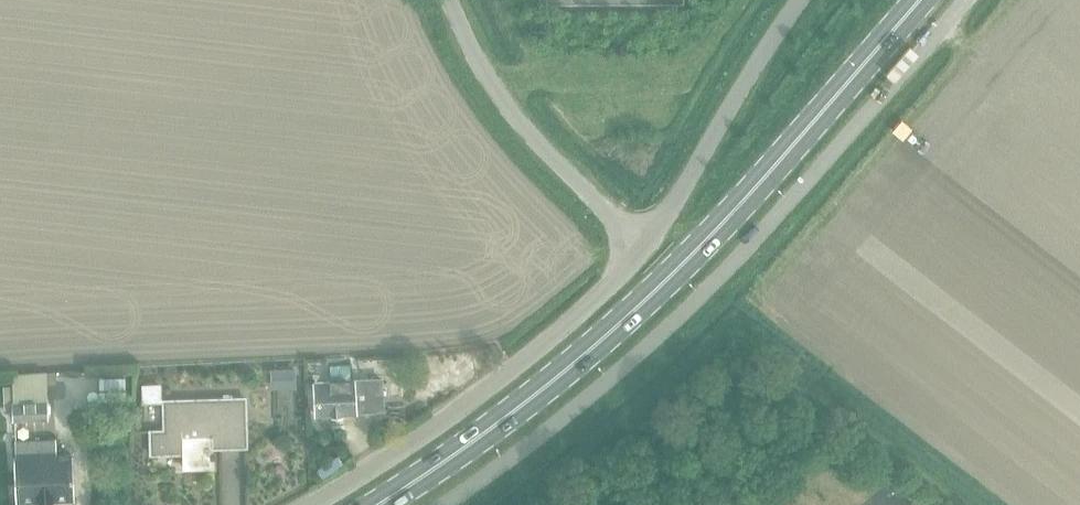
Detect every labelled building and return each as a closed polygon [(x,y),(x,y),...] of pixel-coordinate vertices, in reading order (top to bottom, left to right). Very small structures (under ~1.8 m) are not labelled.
[(270,368),(271,388),(296,388),(295,367),(270,368)] [(369,374),(353,375),(353,370),(329,371),(329,380),(315,381),(316,412),(359,410),(359,408),(371,407),(369,374)] [(47,398),(46,398),(45,371),(12,373),(13,399),(15,399),(16,416),(48,414),(47,398)] [(99,401),(125,401),(125,377),(100,377),(99,401)] [(142,384),(142,401),(160,401),(160,384),(142,384)] [(191,463),(212,462),(211,445),(246,444),(245,396),(166,398),(167,429),(149,429),(150,451),(190,450),(191,463)] [(73,449),(58,450),(57,434),(17,436),(20,498),(75,495),(73,449)]
